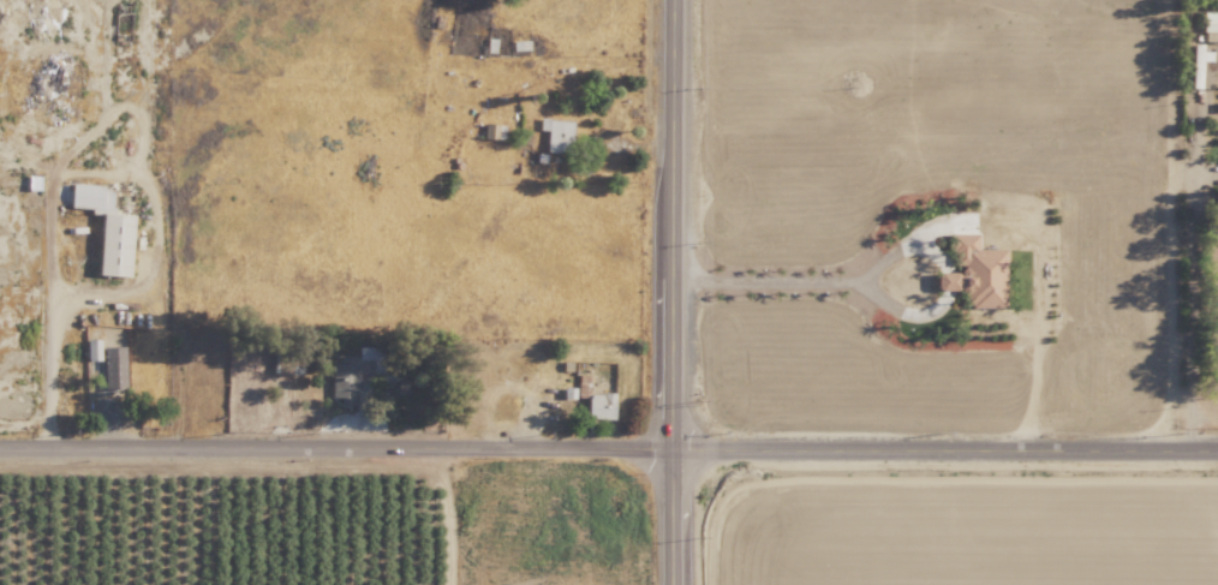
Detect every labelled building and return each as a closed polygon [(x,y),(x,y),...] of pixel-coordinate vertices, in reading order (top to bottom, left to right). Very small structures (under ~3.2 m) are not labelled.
[(547,130),(546,151),(572,152),(573,119),(539,118),(539,129),(547,130)] [(505,124),(483,123),(482,138),(504,139),(505,124)] [(99,214),(96,275),(128,277),(131,215),(111,214),(113,186),(70,184),(69,207),(90,208),(89,214),(99,214)] [(1003,308),(1003,249),(976,249),(976,234),(949,234),(949,265),(958,265),(958,271),(935,271),(935,289),(959,289),(959,308),(1003,308)] [(122,346),(101,347),(102,389),(124,389),(122,346)] [(613,419),(613,393),(587,393),(586,419),(613,419)]
